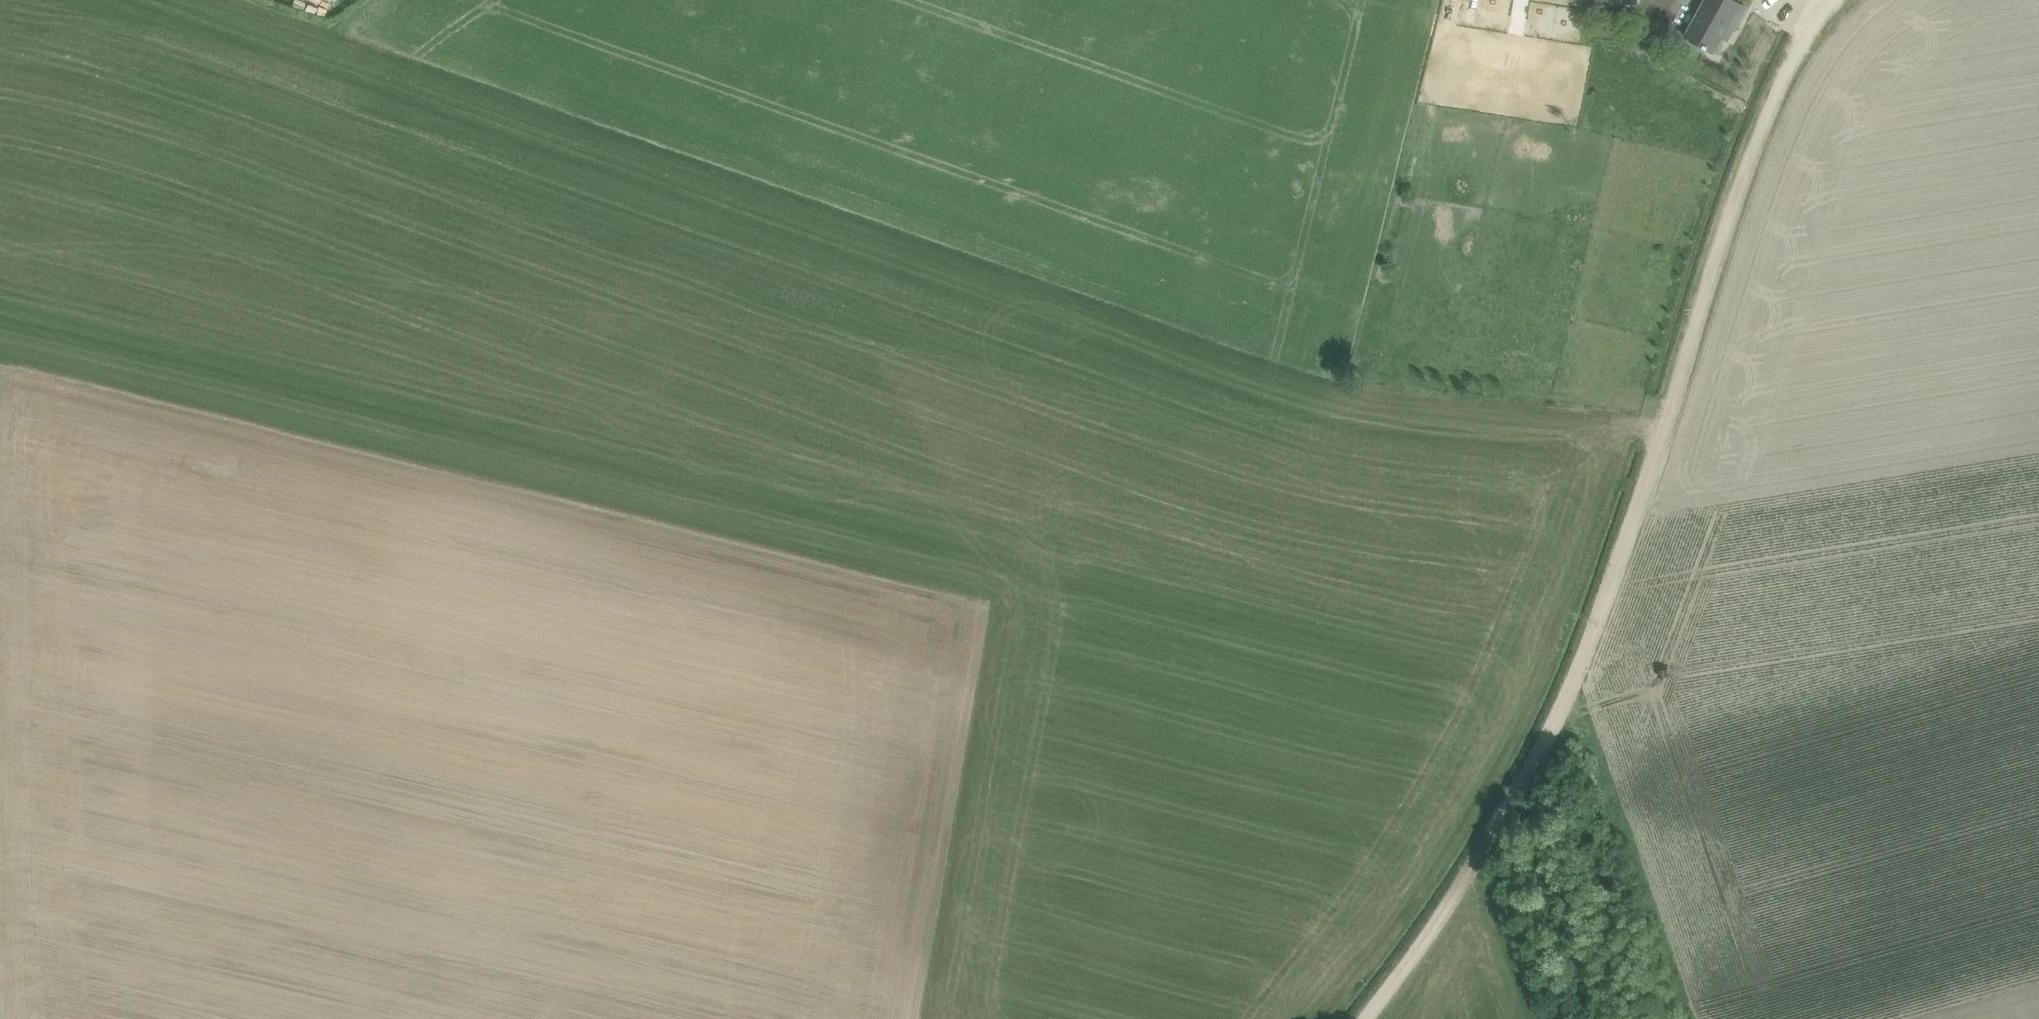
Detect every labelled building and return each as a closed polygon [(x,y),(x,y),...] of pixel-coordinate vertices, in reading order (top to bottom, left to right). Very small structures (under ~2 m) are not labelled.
[(1685,36),(1713,51),(1727,26),(1732,29),(1744,7),(1732,0),(1704,0),(1685,36)]
